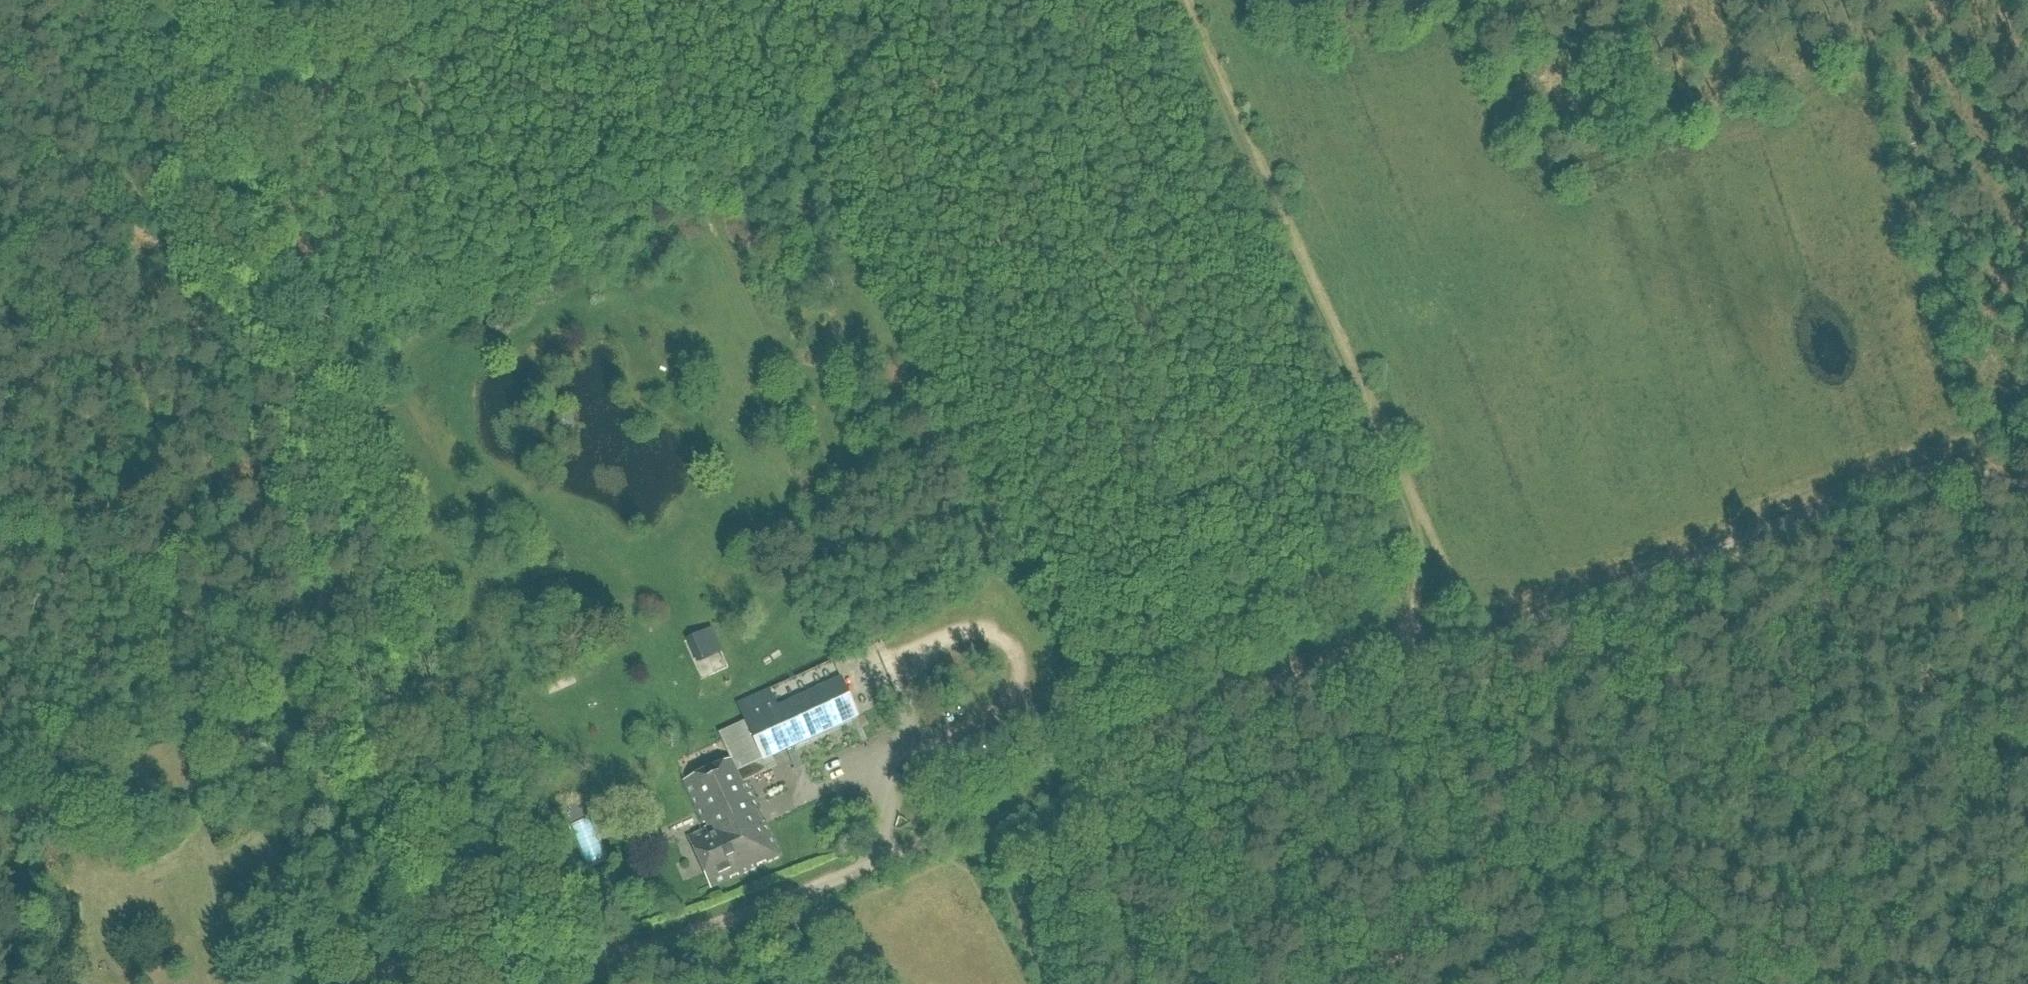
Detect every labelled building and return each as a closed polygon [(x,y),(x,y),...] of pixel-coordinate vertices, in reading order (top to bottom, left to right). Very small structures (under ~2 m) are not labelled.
[(711,889),(780,857),(741,771),(858,717),(833,662),(738,705),(747,725),(723,736),(733,759),(684,781),(706,829),(688,838),(711,889)] [(618,866),(601,835),(584,844),(601,875),(618,866)]
